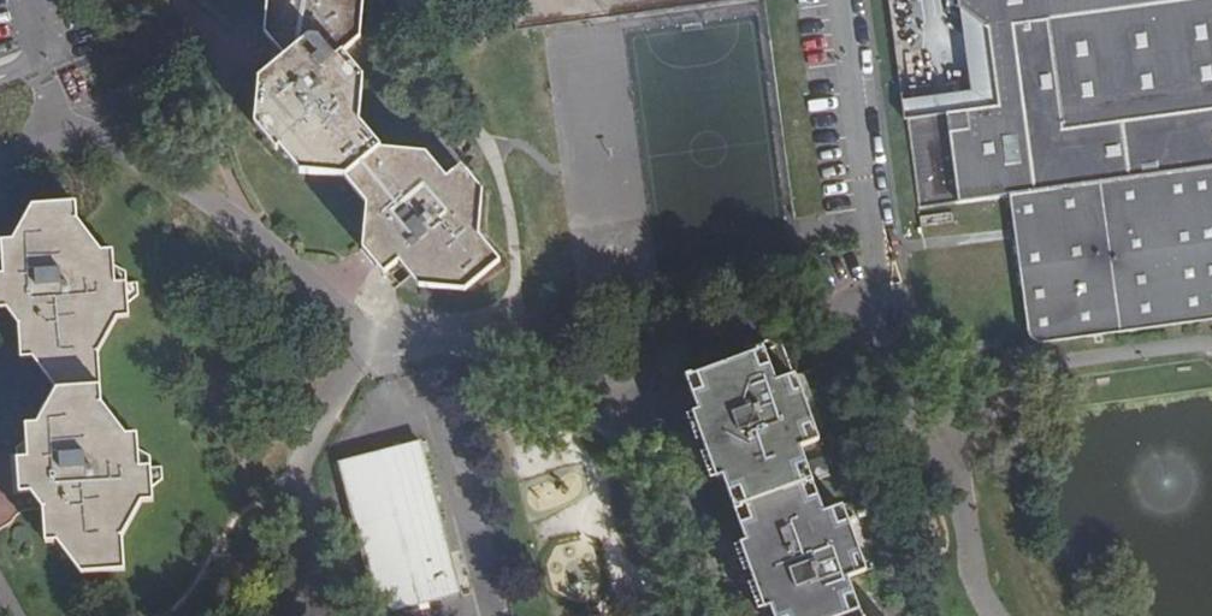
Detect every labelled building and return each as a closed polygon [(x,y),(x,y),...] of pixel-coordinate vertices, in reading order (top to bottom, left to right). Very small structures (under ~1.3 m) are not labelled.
[(482,190),(461,166),(446,178),(425,153),(381,149),(360,123),(363,79),(342,55),(361,40),(340,14),(357,0),(265,0),(262,33),(283,58),(256,81),(254,126),(274,151),(278,149),(299,175),(345,178),(365,203),(362,249),(384,274),(400,262),(420,287),(463,292),(500,261),(478,235),(482,190)] [(515,30),(745,0),(513,0),(515,30)] [(959,7),(986,29),(997,106),(976,112),(928,123),(942,230),(959,361),(1211,326),(1211,0),(958,0),(959,7)] [(969,87),(976,112),(997,106),(986,29),(959,7),(969,87)] [(66,552),(81,572),(125,569),(123,536),(143,502),(154,500),(152,466),(140,467),(138,434),(126,435),(117,421),(103,401),(100,353),(119,317),(130,317),(127,283),(116,284),(113,253),(103,253),(78,220),(76,204),(33,207),(11,242),(3,243),(6,274),(0,275),(0,308),(19,307),(22,357),(33,357),(56,389),(37,424),(27,425),(29,458),(18,459),(20,492),(42,492),(45,541),(56,540),(66,552)] [(688,374),(700,406),(695,408),(719,475),(723,472),(747,536),(742,539),(765,605),(771,604),(775,615),(818,615),(879,593),(870,569),(879,564),(856,499),(846,502),(823,436),(832,431),(808,368),(799,371),(787,339),(688,374)] [(418,445),(338,465),(374,615),(381,615),(456,599),(418,445)]
